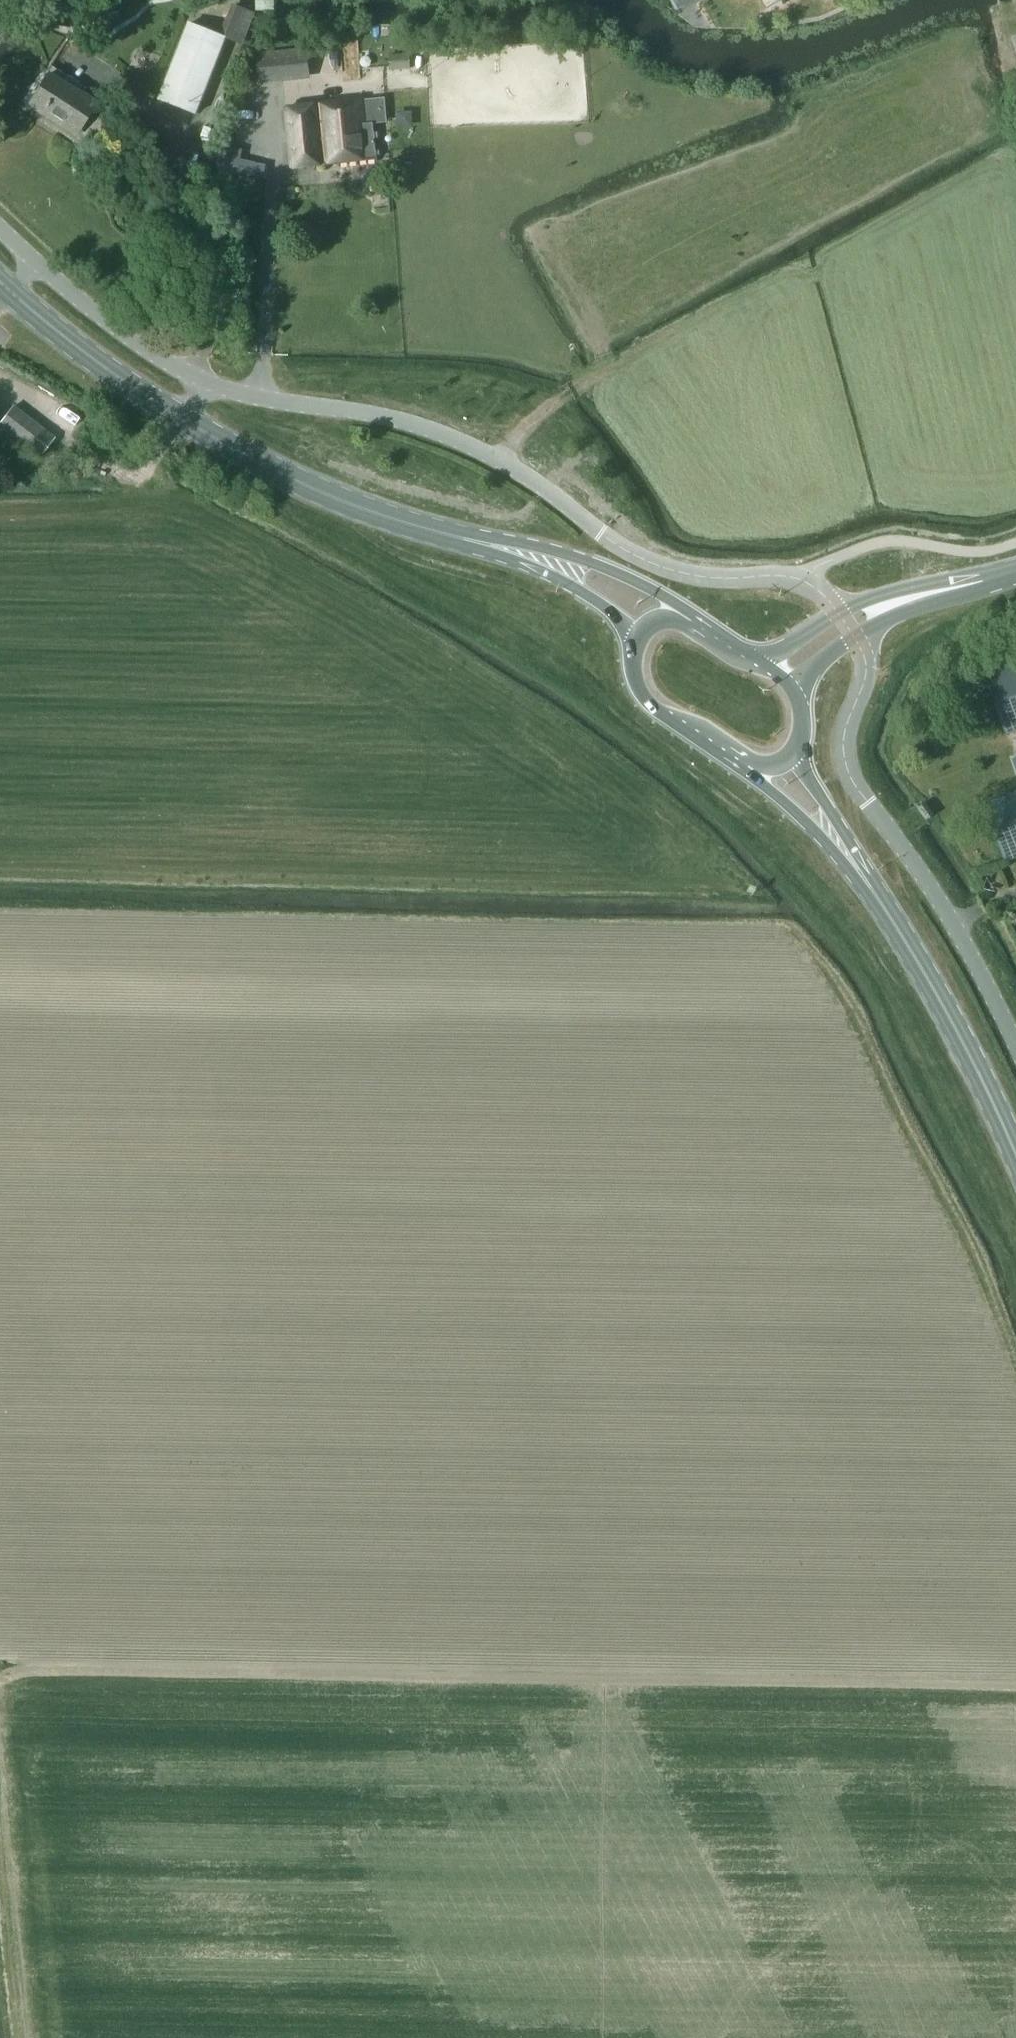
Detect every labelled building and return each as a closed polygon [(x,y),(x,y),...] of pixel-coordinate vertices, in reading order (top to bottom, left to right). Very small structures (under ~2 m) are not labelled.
[(225,39),(188,25),(159,99),(196,114),(225,39)] [(311,79),(307,48),(256,54),(259,85),(311,79)] [(411,70),(410,54),(389,55),(389,71),(411,70)] [(76,137),(97,104),(83,95),(82,97),(50,76),(30,107),(76,137)] [(321,166),(376,160),(372,124),(370,106),(363,107),(362,100),(286,108),(292,168),(321,165),(321,166)] [(220,155),(216,171),(263,182),(267,165),(241,159),(243,150),(225,146),(223,155),(220,155)] [(0,421),(0,429),(39,459),(55,437),(13,405),(0,421)] [(1003,728),(1005,734),(1015,730),(1015,662),(983,674),(1003,728)] [(1011,765),(993,769),(996,781),(1014,777),(1011,765)] [(1015,857),(1015,792),(983,805),(1004,861),(1015,857)]
